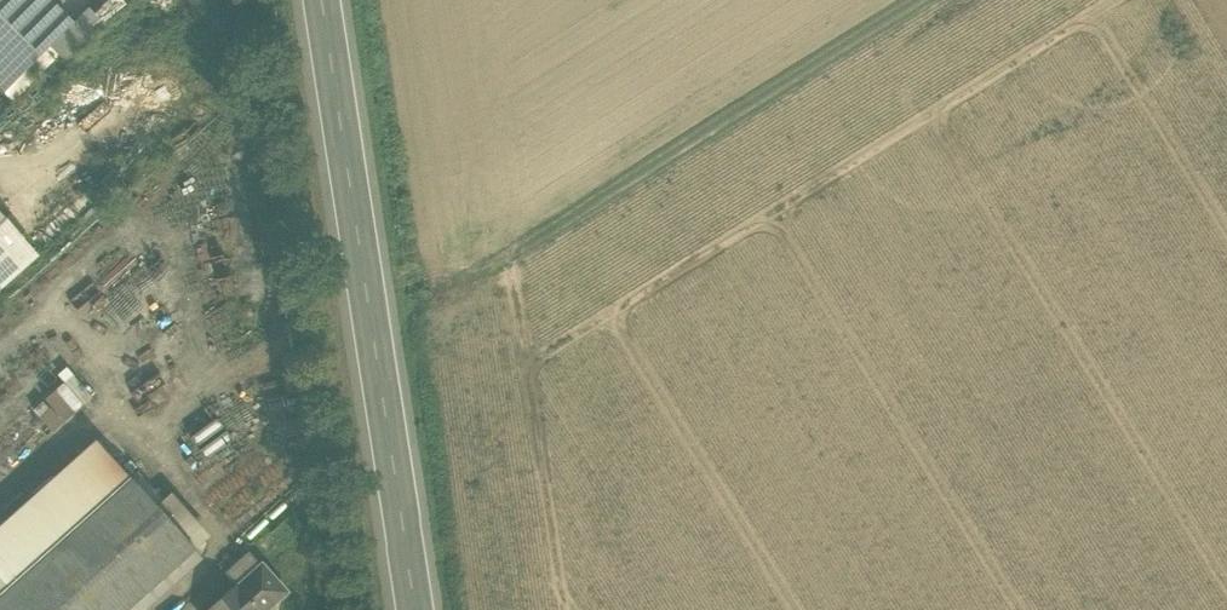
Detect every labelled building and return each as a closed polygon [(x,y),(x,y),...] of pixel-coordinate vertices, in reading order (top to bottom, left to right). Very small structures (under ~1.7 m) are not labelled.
[(48,0),(0,0),(0,89),(3,93),(72,23),(48,0)] [(0,224),(0,288),(35,256),(3,221),(0,224)] [(69,374),(31,408),(52,431),(90,398),(69,374)] [(0,526),(0,609),(127,609),(193,551),(95,441),(0,526)] [(247,552),(223,573),(235,586),(236,586),(237,586),(260,566),(247,552)] [(256,608),(279,587),(260,566),(237,586),(236,586),(235,586),(208,609),(258,609),(256,608)]
